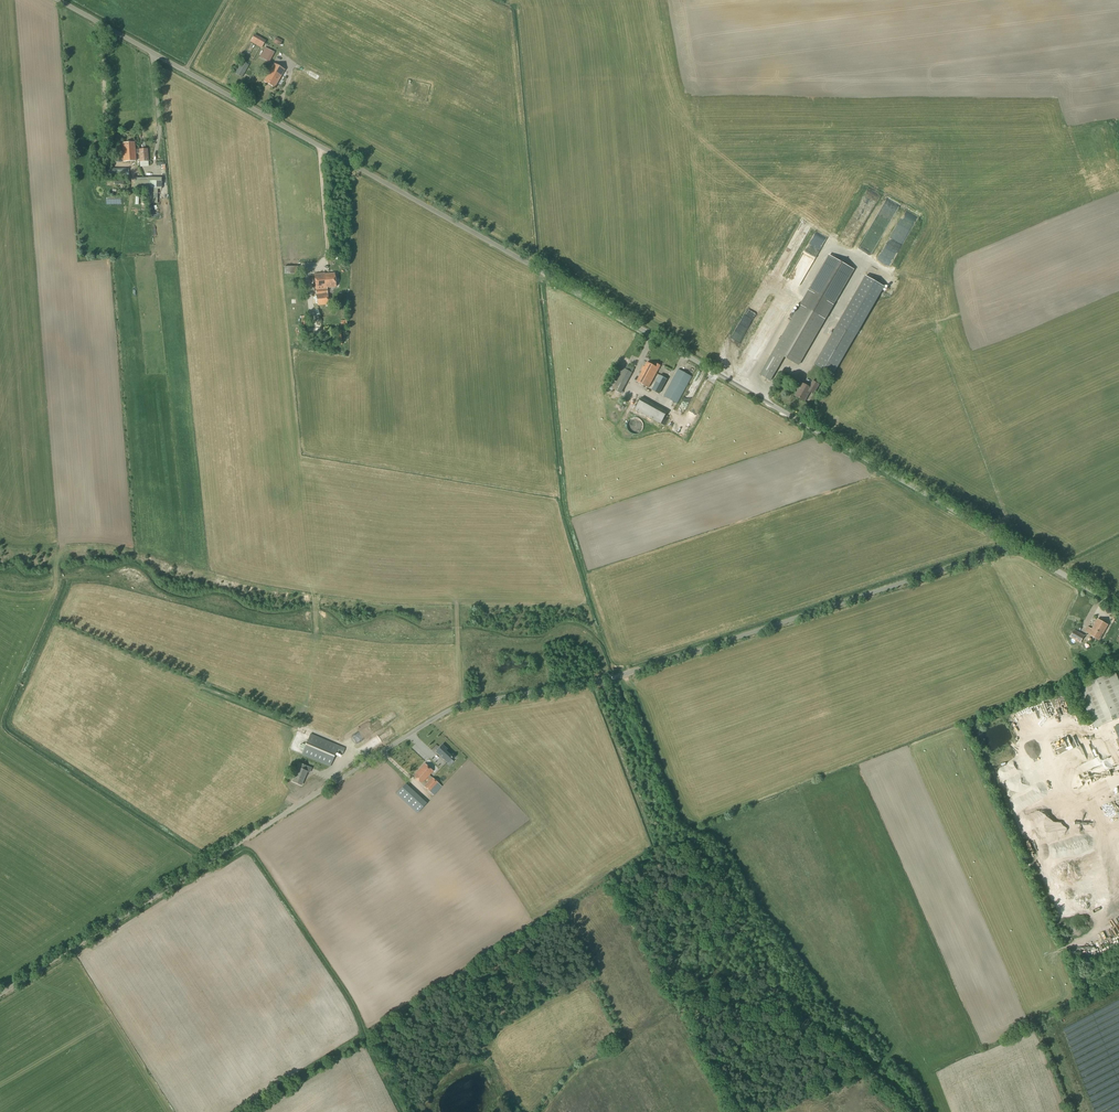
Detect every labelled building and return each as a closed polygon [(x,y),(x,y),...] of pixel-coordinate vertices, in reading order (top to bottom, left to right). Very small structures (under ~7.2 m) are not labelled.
[(253,35),(250,42),(261,48),(265,42),(253,35)] [(280,46),(283,40),(276,37),(274,42),(280,46)] [(264,47),(258,56),(269,62),(275,52),(264,47)] [(242,78),(249,65),(241,61),(234,73),(242,78)] [(274,88),(284,70),(274,64),(264,82),(274,88)] [(135,149),(135,142),(122,143),(123,162),(136,161),(136,154),(139,154),(140,162),(148,162),(147,149),(135,149)] [(104,157),(104,155),(101,156),(101,158),(95,158),(95,164),(104,164),(104,157)] [(144,178),(135,178),(135,189),(144,189),(144,178)] [(157,189),(157,183),(157,179),(149,179),(149,178),(144,178),(144,189),(148,189),(148,194),(157,194),(157,189)] [(825,319),(853,269),(829,255),(801,305),(800,305),(760,375),(771,381),(784,357),(799,365),(825,319)] [(327,289),(327,288),(336,287),(335,273),(315,275),(316,290),(316,295),(318,306),(329,304),(327,294),(328,294),(327,289)] [(814,364),(833,376),(856,336),(885,286),(866,275),(837,326),(814,364)] [(330,327),(321,327),(321,336),(325,336),(325,337),(330,337),(330,327)] [(654,366),(647,362),(645,367),(643,366),(640,371),(642,372),(637,381),(648,388),(660,366),(656,363),(654,366)] [(621,394),(632,373),(619,365),(615,371),(621,374),(613,389),(621,394)] [(677,405),(692,377),(678,369),(664,396),(677,405)] [(659,394),(667,379),(660,375),(652,390),(659,394)] [(814,395),(820,385),(813,381),(809,387),(802,383),(795,396),(805,401),(810,392),(814,395)] [(661,424),(667,411),(642,398),(635,410),(661,424)] [(645,425),(645,424),(645,423),(645,421),(644,420),(643,419),(641,418),(640,417),(639,417),(637,416),(635,417),(633,417),(632,418),(631,419),(630,420),(630,422),(629,423),(629,425),(629,426),(630,428),(631,429),(632,431),(633,432),(635,432),(636,432),(638,433),(639,432),(640,432),(642,431),(643,430),(644,429),(645,428),(645,426),(645,425)] [(663,423),(667,426),(671,419),(667,417),(663,423)] [(1099,640),(1108,625),(1097,619),(1089,634),(1099,640)] [(1080,643),(1085,635),(1074,629),(1069,638),(1080,643)] [(1118,718),(1118,681),(1115,671),(1077,688),(1094,729),(1118,718)] [(1034,707),(1022,713),(1026,722),(1039,716),(1034,707)] [(1016,713),(1012,715),(1015,723),(1024,720),(1020,711),(1016,713)] [(379,746),(406,728),(403,723),(381,738),(380,736),(375,739),(379,746)] [(343,755),(345,748),(311,733),(302,755),(330,767),(336,752),(343,755)] [(447,749),(447,750),(447,749),(442,745),(435,752),(447,762),(451,758),(452,757),(445,751),(447,749)] [(302,785),(307,771),(305,770),(307,766),(298,762),(296,768),(298,768),(293,781),(302,785)] [(433,771),(424,764),(413,776),(421,784),(430,774),(433,771)] [(442,786),(432,777),(424,786),(434,795),(442,786)] [(408,783),(398,793),(419,813),(429,803),(408,783)] [(1057,833),(1065,843),(1073,837),(1065,826),(1061,829),(1064,832),(1060,835),(1058,832),(1057,833)]
